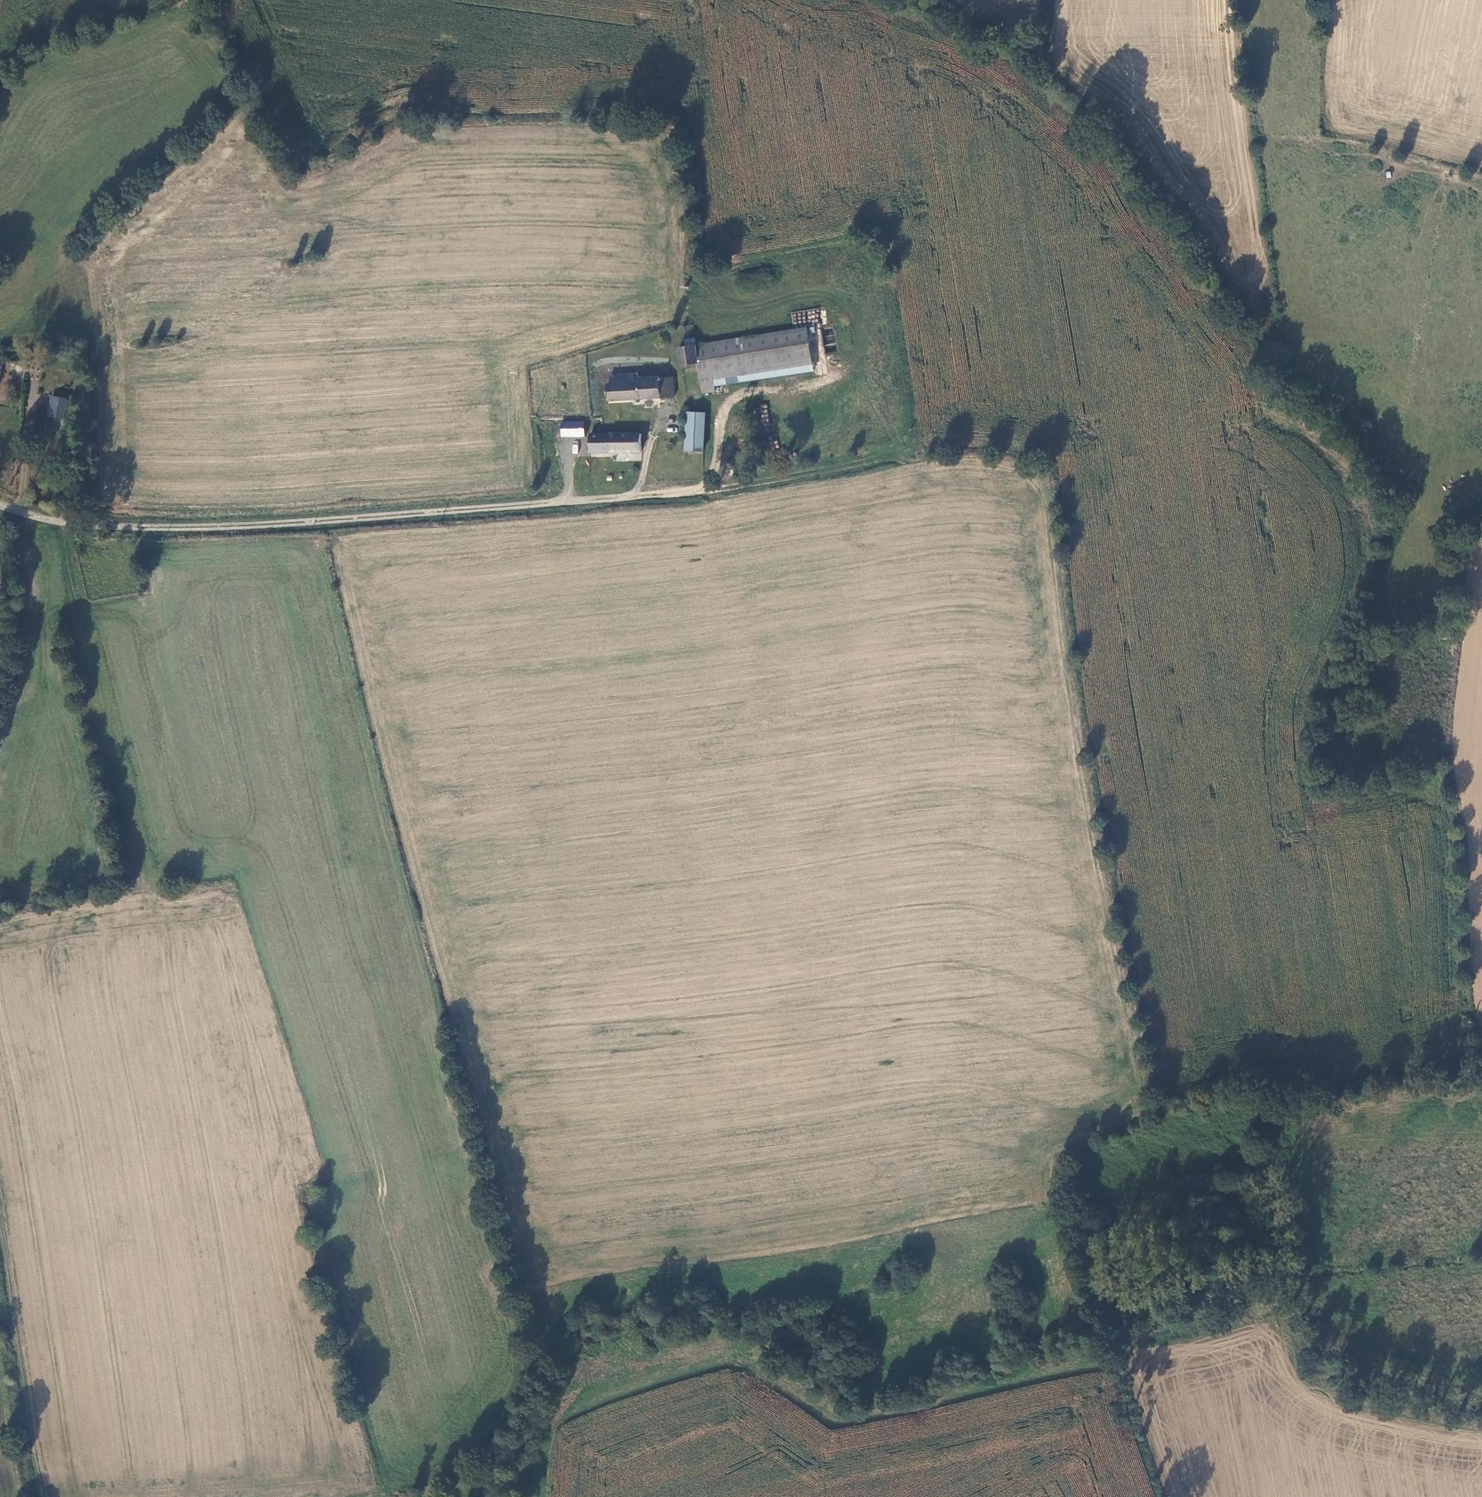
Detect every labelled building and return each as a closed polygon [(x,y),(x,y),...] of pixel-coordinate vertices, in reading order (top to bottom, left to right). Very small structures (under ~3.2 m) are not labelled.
[(700,393),(715,392),(714,375),(814,364),(811,334),(698,346),(697,339),(688,340),(688,346),(681,346),(683,363),(698,361),(700,393)] [(609,365),(601,365),(601,375),(609,375),(609,365)] [(608,379),(609,399),(674,395),(673,375),(638,376),(637,369),(611,370),(611,379),(608,379)] [(69,397),(53,394),(49,414),(66,417),(69,397)] [(691,412),(687,447),(706,449),(709,413),(691,412)] [(584,437),(584,421),(558,420),(558,436),(584,437)] [(644,433),(593,431),(593,449),(643,451),(644,433)]
